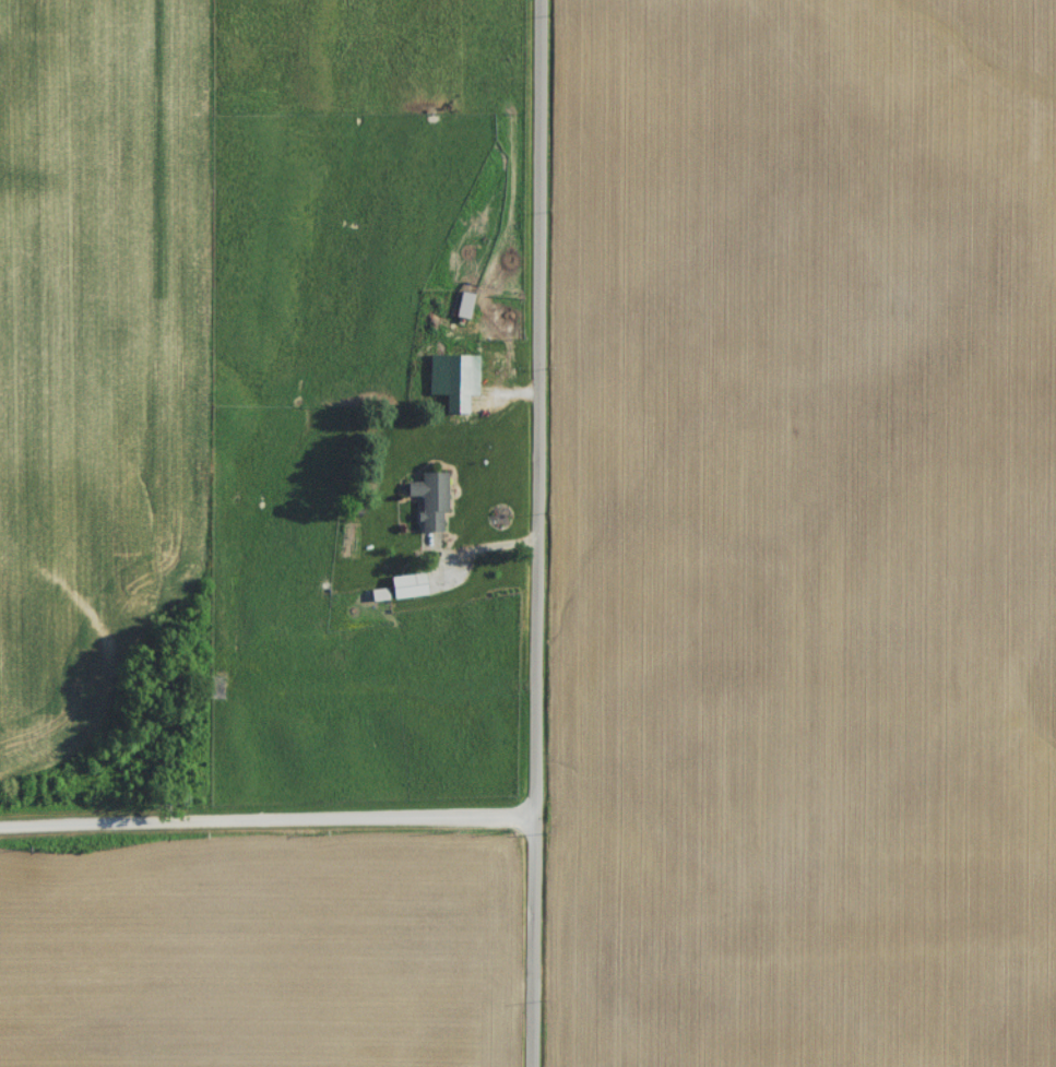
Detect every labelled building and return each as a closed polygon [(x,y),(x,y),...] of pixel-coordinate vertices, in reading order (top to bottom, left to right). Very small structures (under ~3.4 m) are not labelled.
[(479,359),(422,358),(422,400),(479,400),(479,359)] [(420,477),(420,487),(408,486),(407,501),(421,501),(420,537),(447,537),(448,477),(420,477)] [(394,606),(431,599),(427,577),(389,584),(394,606)] [(389,605),(388,593),(372,595),(373,606),(389,605)]
